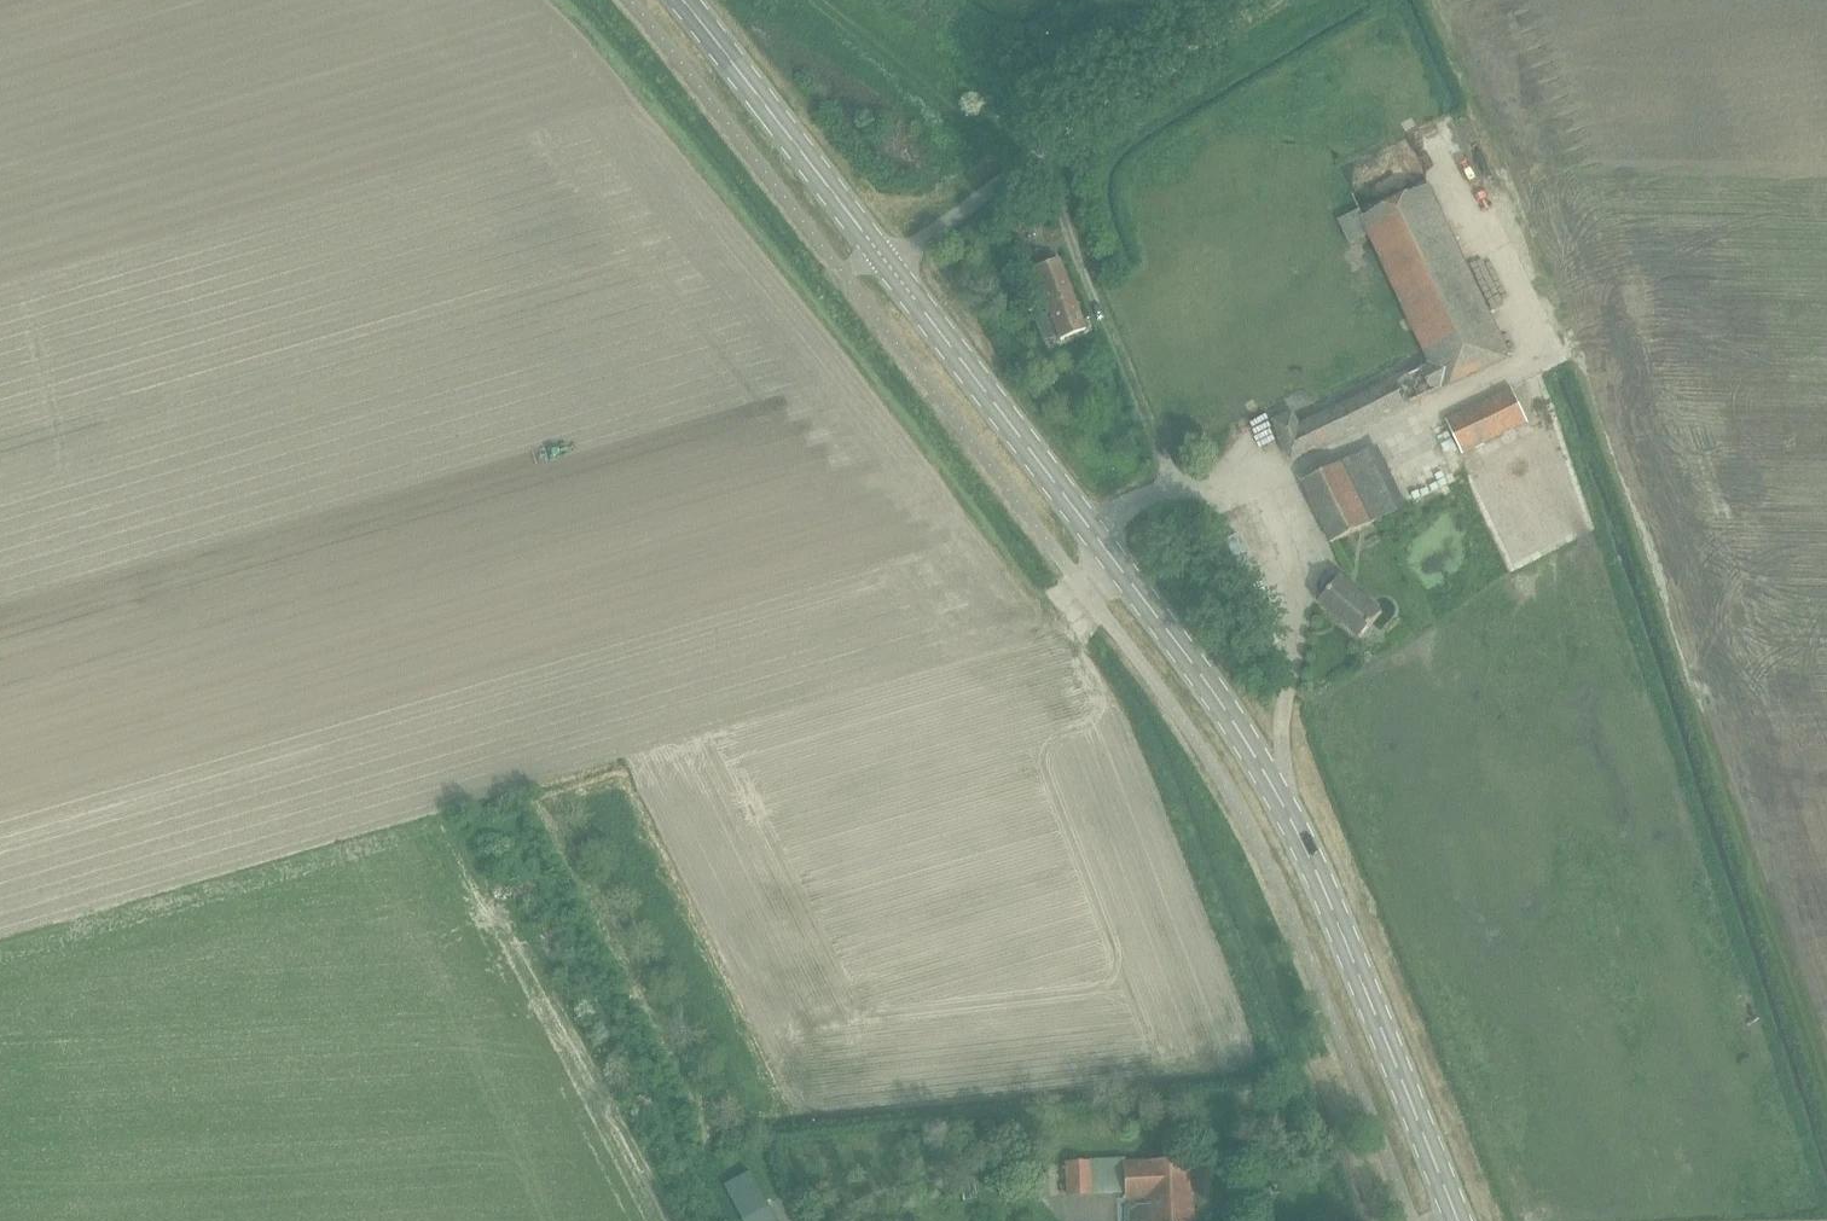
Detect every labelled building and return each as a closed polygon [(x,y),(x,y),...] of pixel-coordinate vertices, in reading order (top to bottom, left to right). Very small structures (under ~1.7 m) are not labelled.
[(1293,459),(1511,356),(1431,186),(1361,219),(1430,365),(1307,423),(1301,410),(1275,422),(1293,459)] [(1031,269),(1045,308),(1031,313),(1042,342),(1056,337),(1057,340),(1083,330),(1056,260),(1031,269)] [(1463,454),(1528,424),(1512,391),(1448,422),(1463,454)] [(1249,442),(1275,422),(1265,409),(1239,430),(1249,442)] [(1332,542),(1396,512),(1367,451),(1303,481),(1332,542)] [(1360,638),(1382,612),(1342,577),(1319,602),(1360,638)] [(1116,1184),(1116,1148),(1089,1148),(1090,1185),(1116,1184)] [(1088,1162),(1067,1163),(1068,1195),(1090,1194),(1088,1162)] [(1125,1165),(1126,1192),(1126,1197),(1147,1196),(1148,1206),(1135,1207),(1129,1214),(1129,1220),(1190,1220),(1187,1162),(1145,1164),(1125,1165)]
